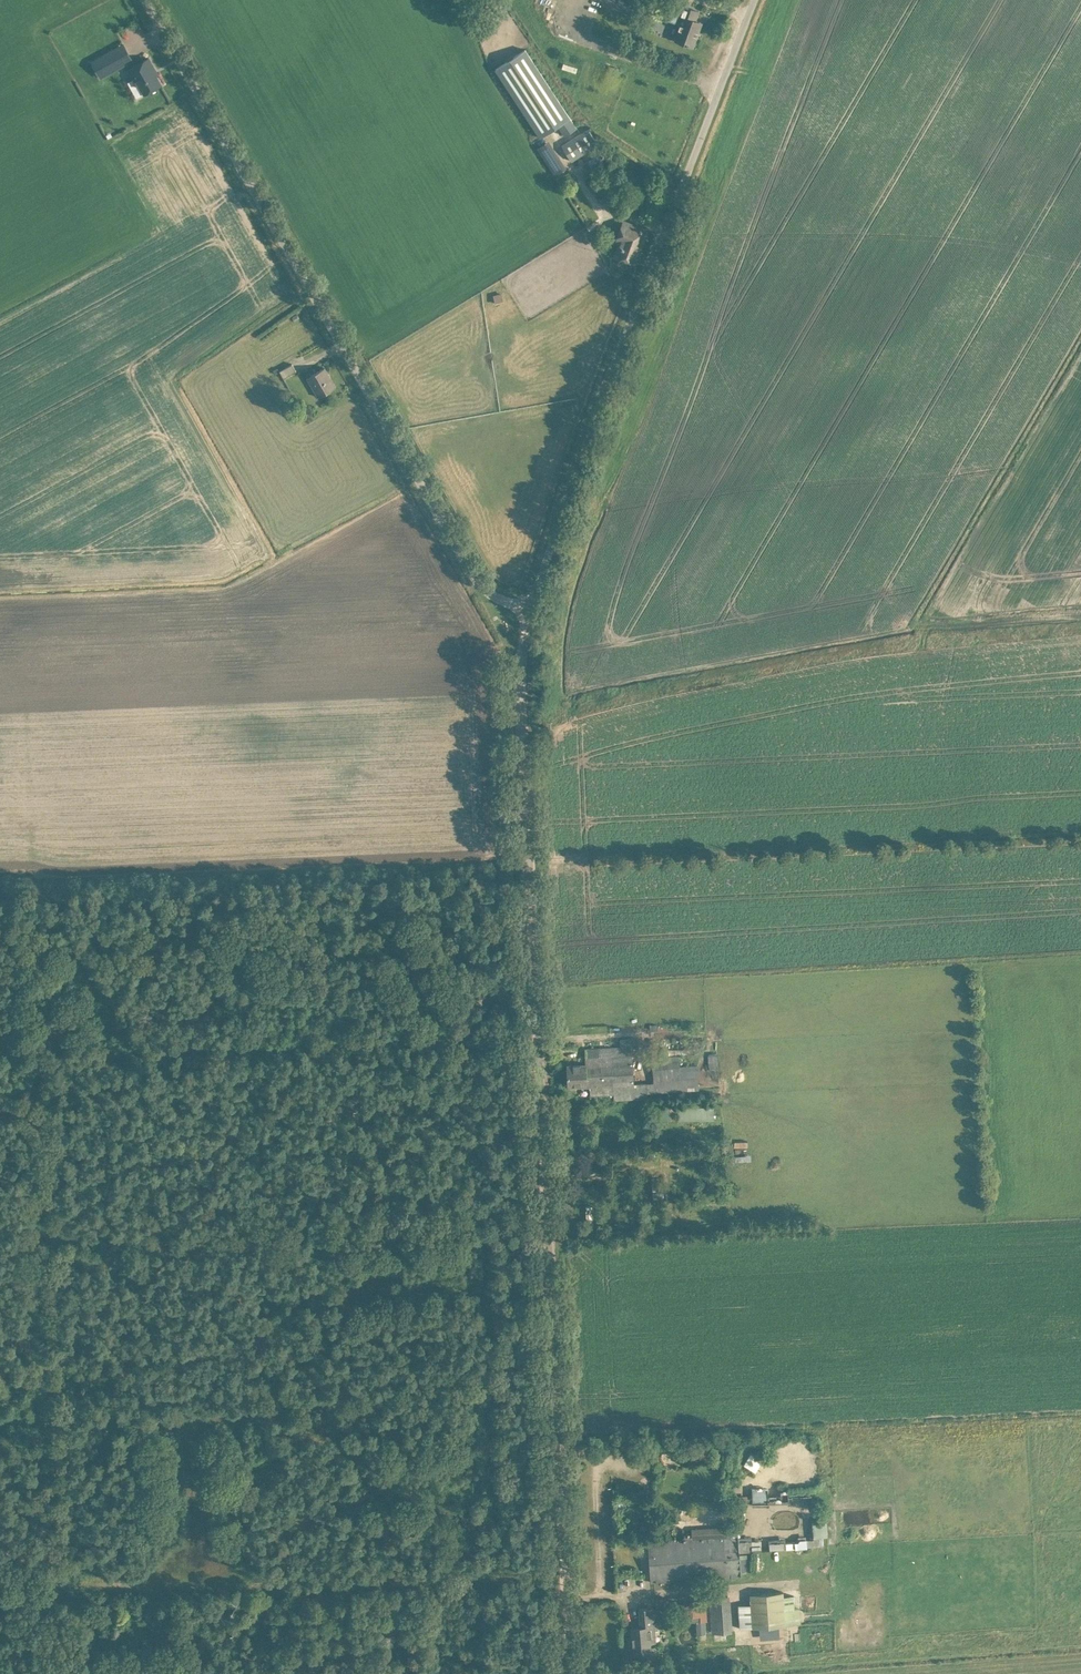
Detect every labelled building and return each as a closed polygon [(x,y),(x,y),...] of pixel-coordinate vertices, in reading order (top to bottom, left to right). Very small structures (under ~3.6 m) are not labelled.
[(678,22),(682,23),(685,16),(695,20),(699,11),(684,5),(678,22)] [(685,16),(682,23),(676,40),(682,42),(693,46),(702,22),(695,20),(685,16)] [(564,135),(576,127),(527,49),(496,69),(540,136),(558,125),(564,135)] [(100,77),(122,65),(114,50),(92,62),(100,77)] [(162,84),(153,69),(155,68),(149,57),(128,69),(135,81),(137,80),(145,94),(162,84)] [(573,162),(600,145),(589,128),(562,145),(573,162)] [(543,143),(537,147),(555,175),(566,167),(548,140),(543,143)] [(606,182),(615,190),(624,181),(615,172),(606,182)] [(617,254),(625,257),(635,261),(646,230),(636,226),(625,222),(619,237),(624,239),(619,252),(618,252),(617,254)] [(279,370),(283,377),(296,370),(292,364),(279,370)] [(315,372),(312,374),(309,376),(319,396),(326,392),(336,386),(325,367),(315,372)] [(586,1064),(587,1086),(591,1086),(591,1095),(602,1095),(636,1092),(635,1083),(632,1044),(639,1044),(639,1038),(620,1039),(620,1046),(596,1048),(585,1048),(586,1064)] [(718,1070),(717,1053),(708,1053),(709,1070),(718,1070)] [(584,1087),(587,1086),(586,1064),(568,1065),(569,1085),(584,1084),(584,1087)] [(653,1082),(635,1083),(636,1092),(698,1088),(698,1068),(679,1069),(680,1075),(653,1076),(653,1082)] [(600,1105),(590,1106),(590,1115),(601,1114),(600,1105)] [(734,1140),(735,1161),(749,1161),(749,1140),(734,1140)] [(652,1182),(653,1190),(663,1189),(662,1181),(652,1182)] [(745,1465),(760,1471),(765,1457),(751,1451),(745,1465)] [(771,1487),(754,1488),(754,1499),(771,1499),(771,1487)] [(714,1525),(711,1507),(695,1510),(699,1529),(714,1525)] [(812,1537),(826,1536),(825,1518),(812,1519),(812,1537)] [(739,1551),(738,1541),(738,1536),(648,1542),(651,1581),(741,1575),(739,1553),(739,1551)] [(770,1549),(805,1546),(804,1539),(769,1541),(770,1549)] [(752,1540),(738,1541),(739,1551),(752,1550),(752,1540)] [(752,1627),(759,1627),(778,1624),(786,1624),(784,1596),(783,1591),(750,1593),(750,1603),(752,1627)] [(732,1631),(729,1594),(709,1595),(712,1633),(732,1631)] [(784,1596),(786,1624),(801,1623),(800,1608),(795,1608),(794,1595),(784,1596)] [(707,1632),(705,1632),(704,1603),(695,1604),(696,1609),(689,1609),(689,1604),(680,1605),(680,1610),(680,1621),(696,1620),(697,1633),(699,1633),(699,1641),(708,1641),(707,1632)] [(740,1628),(752,1627),(750,1603),(738,1604),(740,1628)] [(641,1626),(632,1626),(633,1637),(634,1653),(634,1655),(645,1654),(651,1654),(650,1642),(649,1634),(655,1634),(654,1625),(653,1607),(651,1607),(640,1608),(641,1626)]
